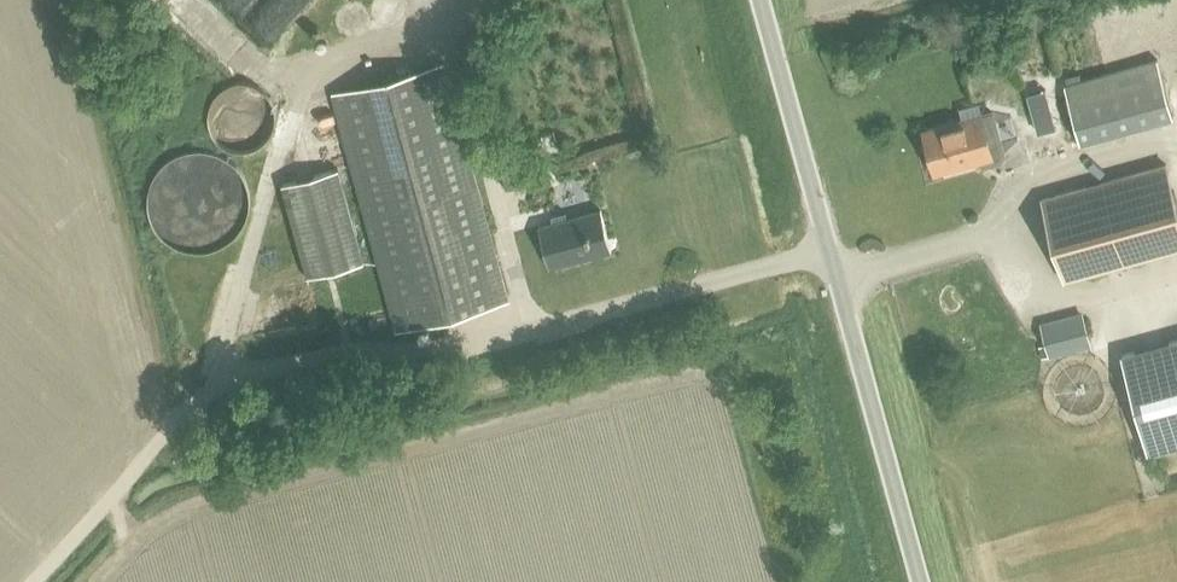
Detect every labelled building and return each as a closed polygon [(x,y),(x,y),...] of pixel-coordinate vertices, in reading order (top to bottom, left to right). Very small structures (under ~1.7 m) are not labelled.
[(361,11),(383,0),(355,0),(361,11)] [(1062,85),(1078,142),(1171,116),(1156,59),(1062,85)] [(330,96),(395,329),(506,298),(442,65),(330,96)] [(267,99),(265,96),(262,93),(259,90),(256,88),(253,86),(249,85),(247,84),(243,84),(239,83),(236,83),(234,84),(230,84),(227,85),(225,86),(221,88),(218,90),(214,93),(211,97),(209,101),(206,106),(205,110),(204,115),(204,120),(205,126),(207,131),(209,135),(212,139),(216,144),(220,146),(225,149),(229,151),(233,152),(238,152),(242,152),(247,151),(252,149),(257,147),(261,144),(265,140),(268,135),(270,130),(272,126),(273,121),(273,117),(272,113),(271,108),(270,105),(269,102),(267,99)] [(922,130),(933,173),(990,158),(979,115),(922,130)] [(496,158),(505,190),(520,186),(510,154),(496,158)] [(240,184),(237,180),(233,175),(228,171),(223,168),(219,166),(214,164),(209,163),(204,162),(199,161),(194,161),(190,162),(185,163),(181,164),(177,165),(172,168),(166,172),(161,176),(156,182),(153,187),(149,194),(147,201),(146,209),(146,216),(148,225),(150,232),(153,238),(157,244),(163,251),(170,256),(177,259),(183,262),(189,263),(196,264),(203,263),(210,262),(218,259),(225,256),(231,251),(236,246),(241,239),(245,231),(247,224),(248,218),(248,212),(248,205),(247,199),(245,193),(243,188),(240,184)] [(1063,281),(1176,249),(1176,210),(1164,164),(1040,198),(1063,281)] [(279,185),(305,278),(361,263),(335,169),(279,185)] [(537,226),(548,268),(549,267),(549,266),(608,250),(609,252),(610,251),(599,210),(597,210),(598,212),(539,227),(538,226),(537,226)] [(1041,329),(1048,357),(1090,346),(1083,318),(1041,329)] [(1147,454),(1176,446),(1176,340),(1121,356),(1147,454)]
